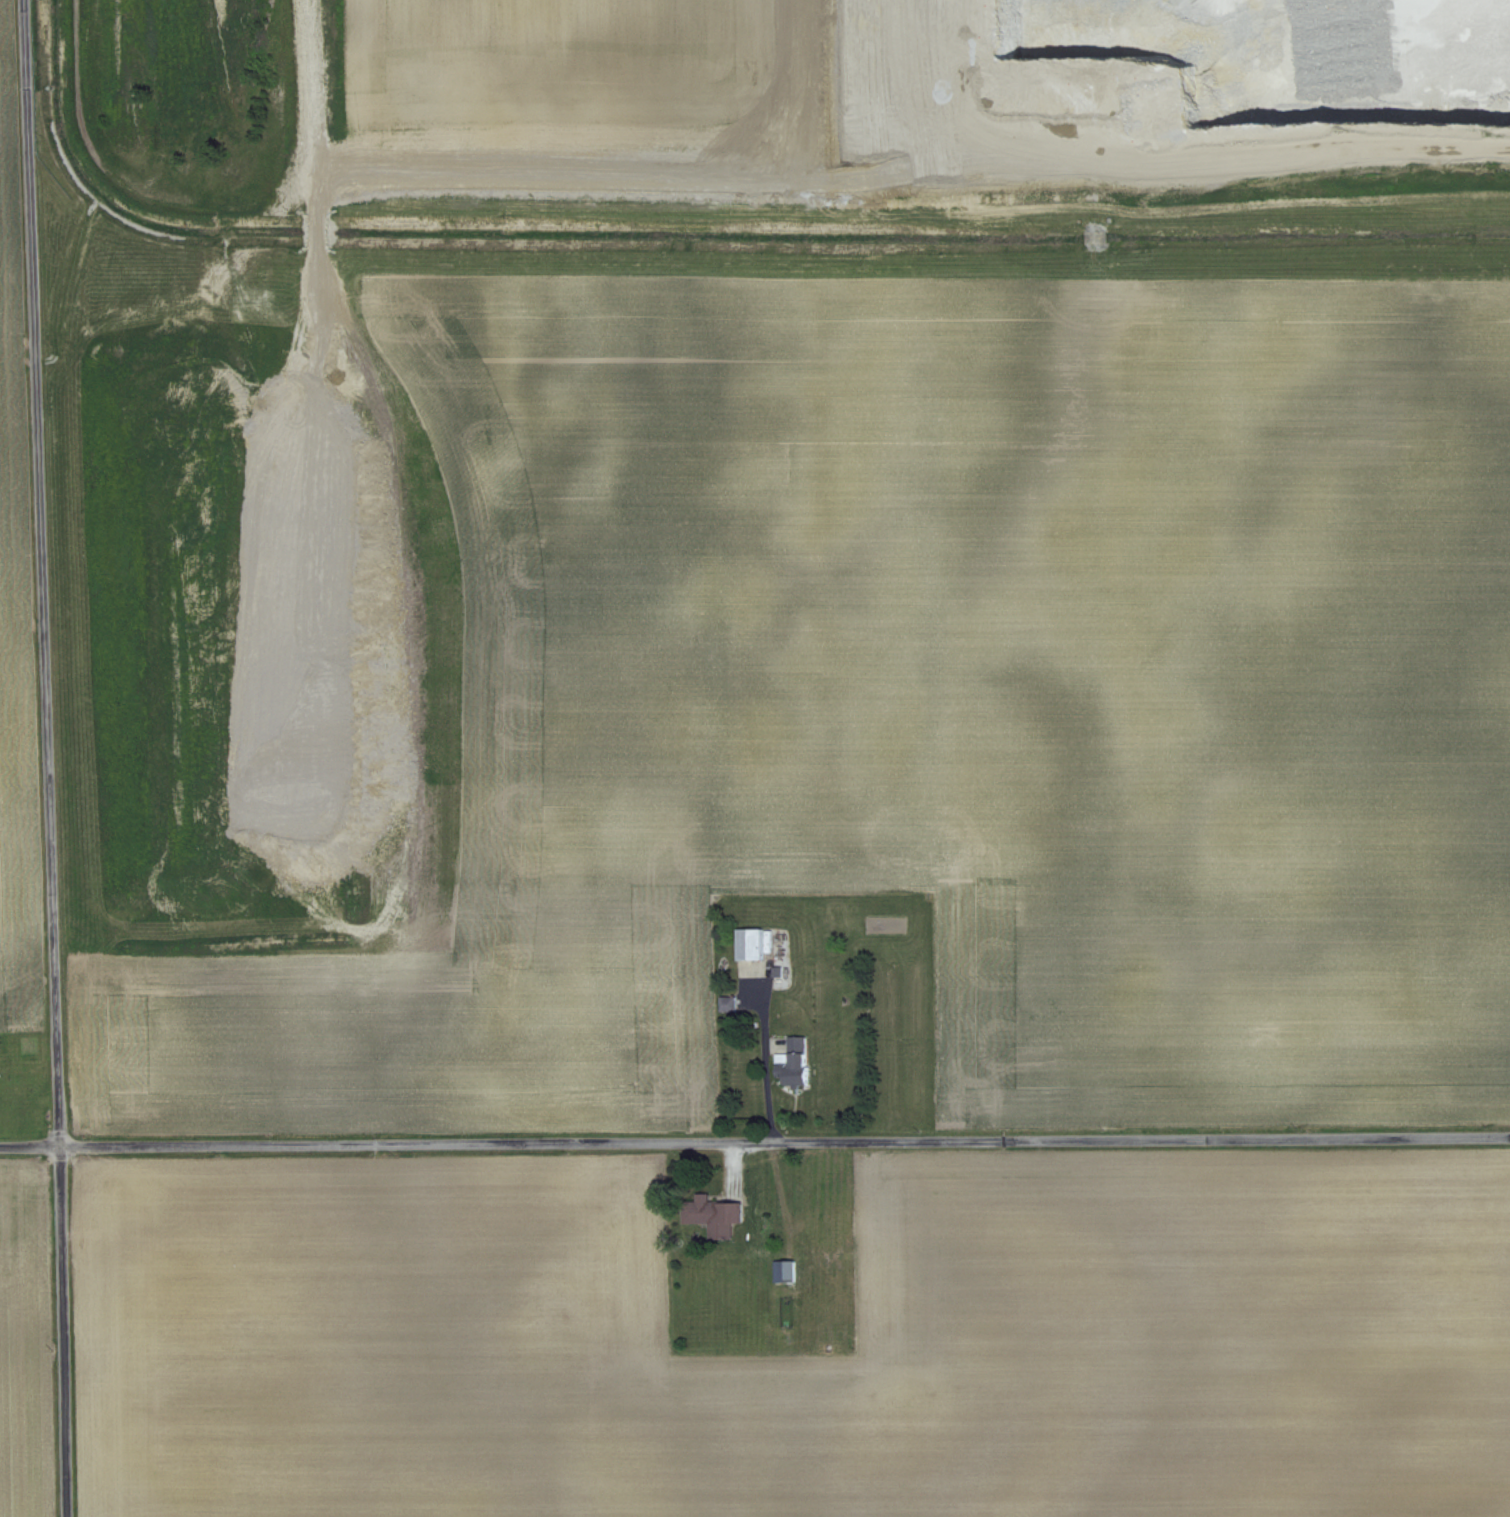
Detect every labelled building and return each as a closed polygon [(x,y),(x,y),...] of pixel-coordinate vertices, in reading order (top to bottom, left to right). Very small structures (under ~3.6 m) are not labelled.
[(1106,244),(1106,231),(1084,231),(1084,244),(1106,244)] [(735,960),(760,960),(760,929),(735,929),(735,960)] [(724,1011),(735,1006),(731,995),(719,1001),(724,1011)] [(786,1080),(801,1080),(803,1047),(788,1047),(786,1080)] [(684,1196),(684,1224),(708,1224),(708,1241),(732,1241),(732,1224),(742,1224),(742,1202),(708,1201),(708,1196),(684,1196)] [(773,1282),(793,1282),(793,1261),(773,1261),(773,1282)]
